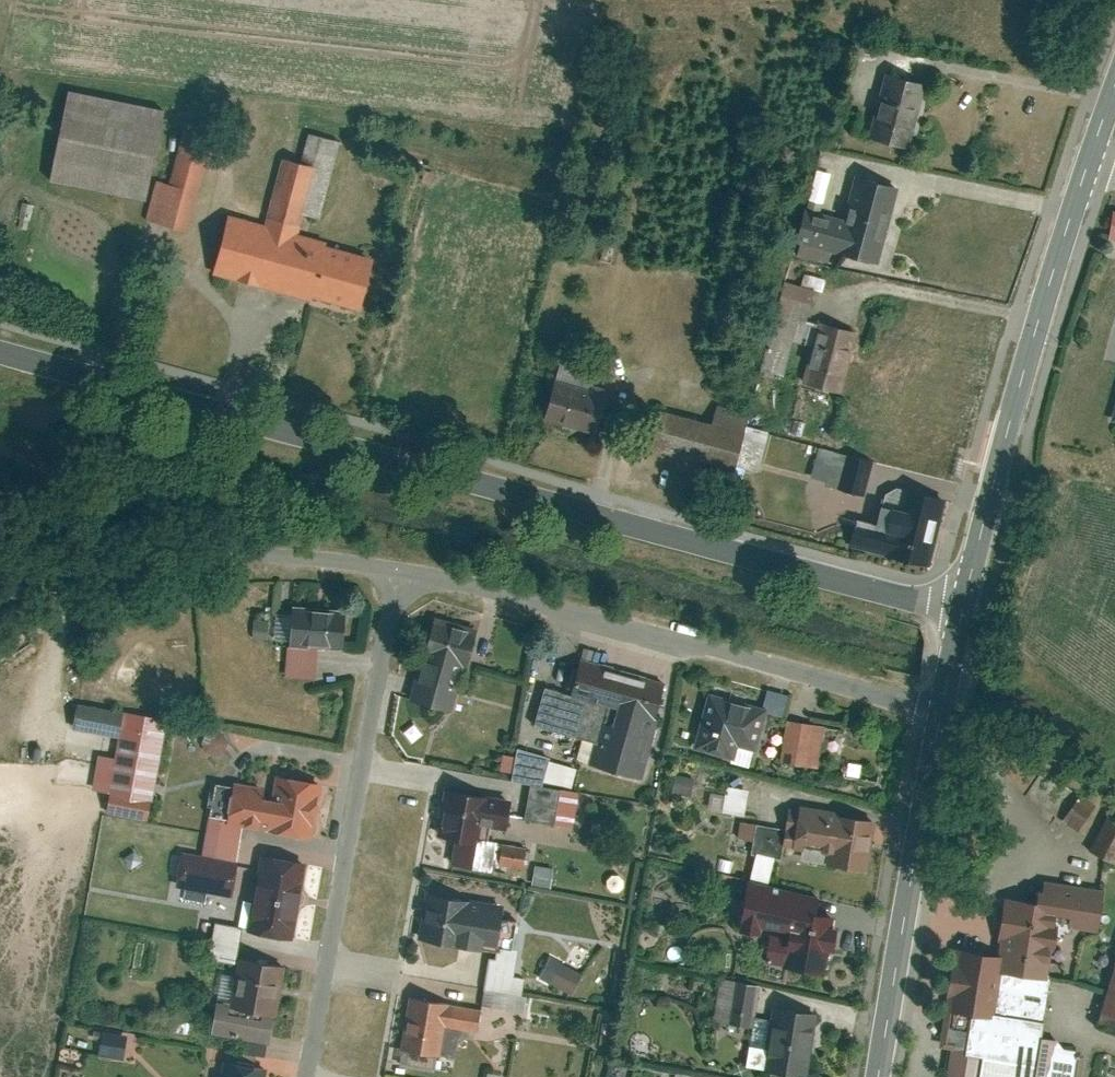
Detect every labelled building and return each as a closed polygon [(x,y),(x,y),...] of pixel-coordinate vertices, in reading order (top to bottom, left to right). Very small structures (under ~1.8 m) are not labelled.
[(923,79),(884,69),(869,133),(907,142),(923,79)] [(161,107),(65,88),(47,181),(143,200),(161,107)] [(171,184),(155,180),(145,222),(188,232),(210,138),(183,132),(171,184)] [(305,162),(273,155),(259,216),(223,208),(207,277),(361,312),(374,256),(295,238),(301,214),(316,218),(333,144),(310,139),(305,162)] [(877,258),(895,183),(855,174),(845,217),(837,249),(877,258)] [(845,217),(803,208),(795,239),(801,240),(831,247),(837,249),(845,217)] [(801,240),(798,254),(828,261),(831,247),(801,240)] [(813,287),(785,280),(764,369),(785,374),(798,318),(805,320),(813,287)] [(854,329),(818,320),(803,378),(838,387),(854,329)] [(606,396),(554,383),(546,416),(597,429),(606,396)] [(712,420),(660,408),(652,443),(736,462),(745,423),(748,409),(716,402),(712,420)] [(768,428),(745,423),(736,462),(759,467),(768,428)] [(812,479),(841,486),(849,453),(820,446),(812,479)] [(875,459),(849,453),(841,486),(867,492),(875,459)] [(857,516),(851,543),(918,559),(934,493),(886,482),(882,502),(877,501),(872,520),(857,516)] [(288,610),(277,609),(275,637),(288,638),(286,676),(315,678),(317,644),(343,646),(345,609),(304,607),(304,603),(288,602),(288,610)] [(431,615),(409,697),(453,709),(459,684),(447,681),(452,661),(465,664),(474,627),(431,615)] [(253,637),(269,638),(270,617),(254,616),(253,637)] [(544,683),(534,722),(585,735),(578,760),(641,777),(668,678),(575,652),(565,689),(544,683)] [(768,686),(763,704),(706,689),(690,750),(750,766),(765,707),(782,711),(787,691),(768,686)] [(105,812),(148,819),(165,714),(76,699),(72,726),(119,734),(115,754),(99,752),(93,787),(109,790),(105,812)] [(779,759),(788,761),(787,766),(800,769),(801,763),(818,767),(827,724),(788,716),(779,759)] [(518,747),(516,753),(504,751),(501,768),(513,771),(511,776),(541,783),(542,780),(573,787),(578,765),(546,758),(548,753),(518,747)] [(848,759),(845,773),(867,777),(869,763),(848,759)] [(1113,809),(1054,768),(1027,805),(1086,847),(1113,809)] [(675,771),(671,791),(691,794),(694,775),(675,771)] [(214,778),(201,854),(237,860),(243,824),(313,835),(322,781),(273,773),(271,787),(214,778)] [(530,781),(525,816),(575,823),(580,789),(530,781)] [(726,783),(722,809),(743,813),(748,787),(726,783)] [(445,788),(434,860),(499,869),(500,863),(525,866),(528,846),(500,842),(500,838),(476,834),(478,824),(506,828),(510,798),(445,788)] [(741,817),(738,835),(753,837),(747,876),(770,879),(774,854),(782,856),(784,844),(803,847),(801,857),(867,868),(875,818),(832,811),(833,807),(788,800),(784,824),(741,817)] [(1088,853),(1114,871),(1114,870),(1114,820),(1111,818),(1088,853)] [(244,889),(239,922),(247,924),(247,929),(293,937),(307,859),(262,851),(260,867),(180,853),(174,883),(232,893),(233,887),(244,889)] [(536,861),(532,882),(553,886),(556,865),(536,861)] [(1047,878),(1042,906),(1014,901),(1004,960),(967,954),(955,1021),(942,1027),(938,1055),(951,1057),(948,1076),(1085,1076),(1090,1043),(1049,1036),(1067,930),(1101,936),(1109,888),(1047,878)] [(772,927),(766,960),(826,970),(836,914),(812,910),(815,892),(745,880),(737,928),(757,932),(758,924),(772,927)] [(426,890),(418,935),(496,949),(495,956),(490,955),(485,985),(523,992),(525,976),(515,975),(520,947),(512,946),(517,916),(501,913),(503,904),(426,890)] [(206,957),(234,962),(240,926),(212,921),(206,957)] [(220,971),(210,1031),(267,1041),(272,1013),(276,1014),(285,964),(238,956),(234,974),(220,971)] [(560,959),(549,979),(572,992),(583,971),(560,959)] [(1098,1023),(1114,1028),(1114,970),(1098,1023)] [(749,1022),(756,982),(721,976),(714,1016),(749,1022)] [(484,987),(481,1003),(524,1011),(527,995),(484,987)] [(408,996),(400,1047),(441,1053),(445,1025),(478,1030),(482,1007),(408,996)] [(769,1020),(753,1018),(745,1064),(806,1074),(817,1010),(772,1002),(769,1020)] [(101,1036),(99,1054),(125,1058),(129,1029),(96,1024),(95,1035),(101,1036)] [(264,1065),(256,1063),(258,1050),(224,1044),(218,1076),(262,1076),(264,1065)] [(63,1045),(60,1065),(85,1069),(89,1049),(63,1045)]
